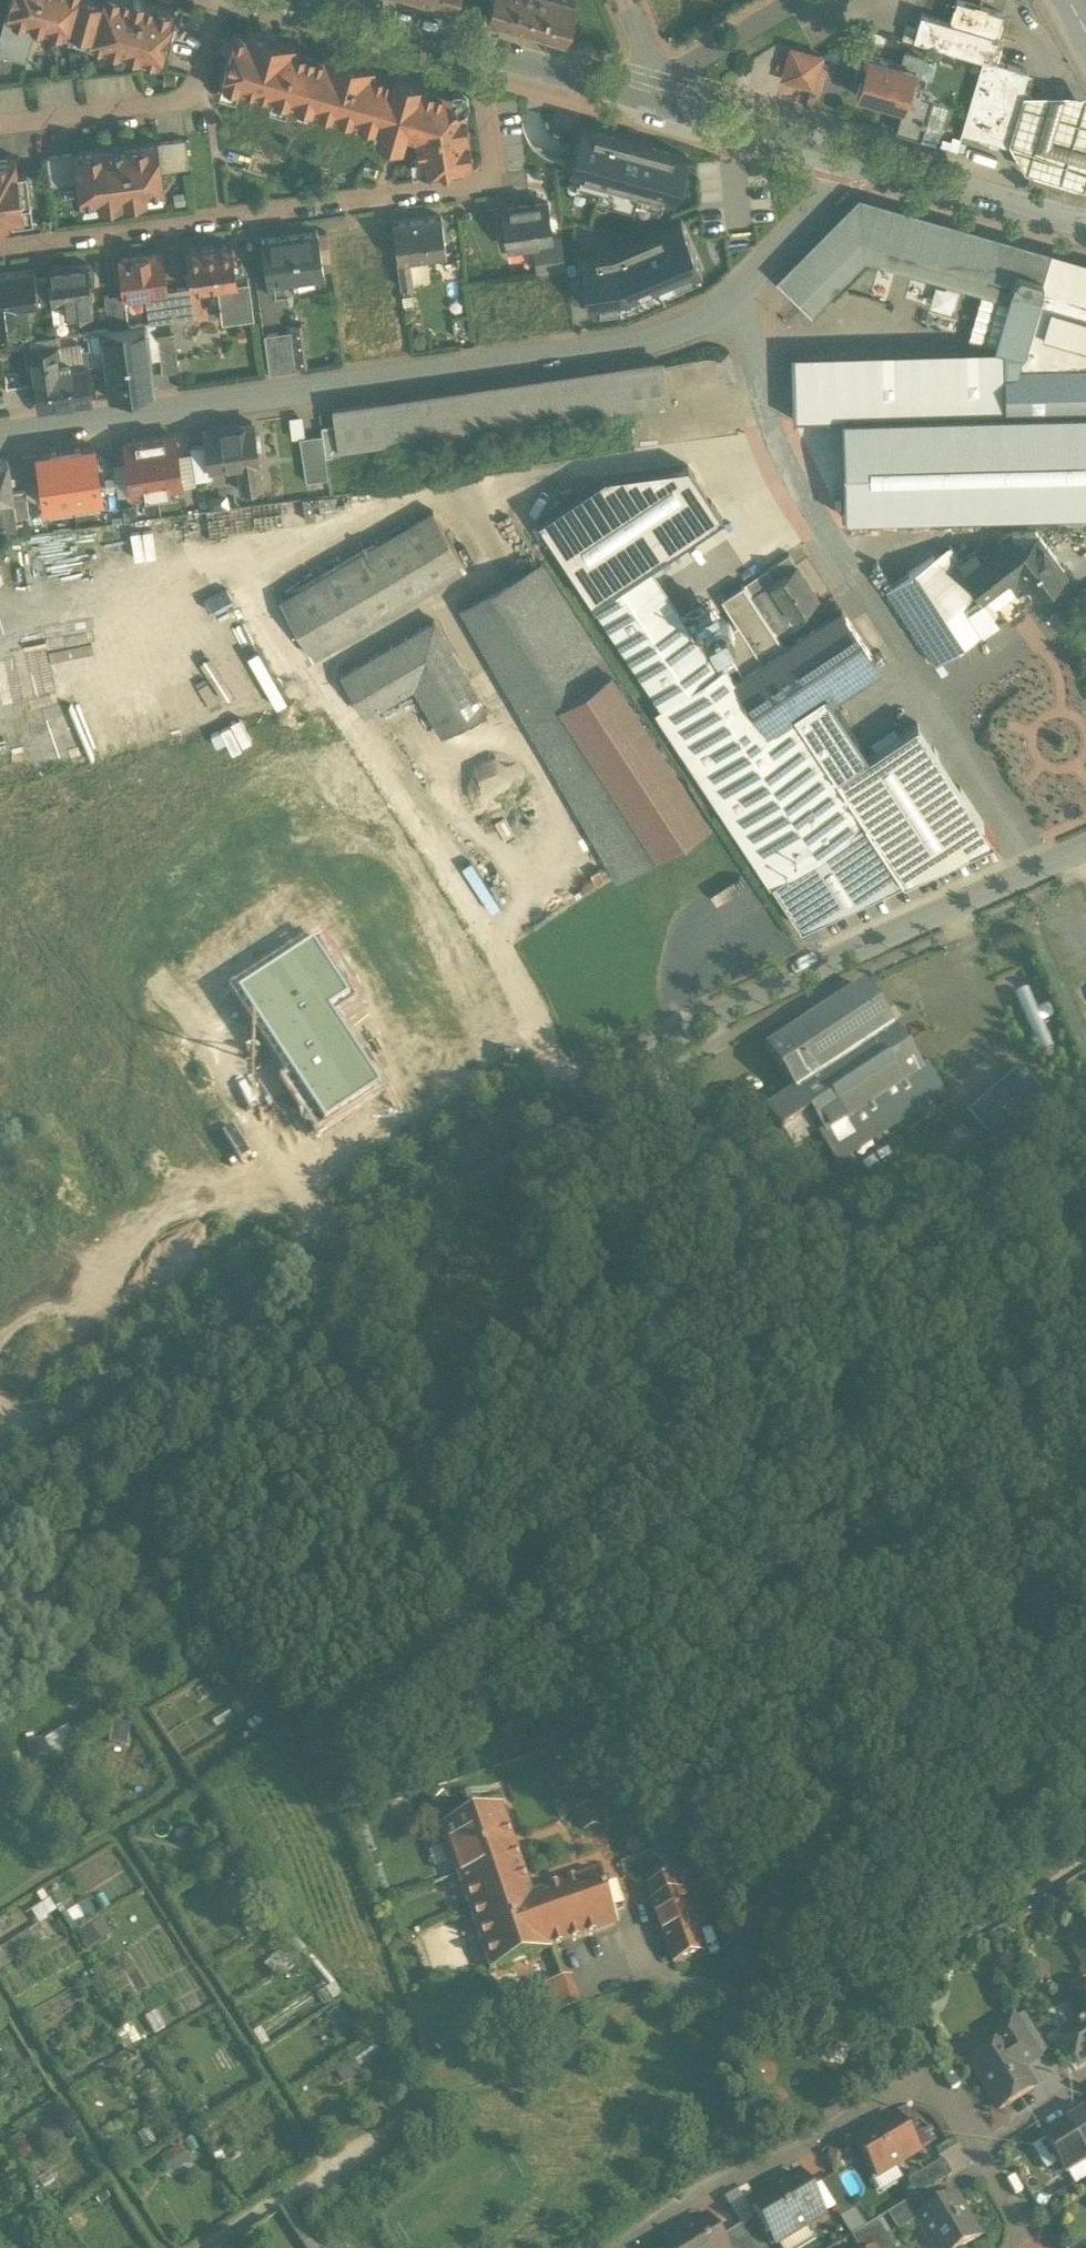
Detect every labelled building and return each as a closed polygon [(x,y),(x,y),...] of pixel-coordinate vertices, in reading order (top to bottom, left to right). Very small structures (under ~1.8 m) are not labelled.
[(4,14),(36,23),(67,32),(69,26),(90,32),(91,32),(100,0),(8,0),(4,14)] [(146,0),(100,0),(91,32),(90,32),(88,41),(158,61),(161,54),(164,44),(165,44),(170,26),(169,26),(174,8),(146,0)] [(486,17),(525,28),(533,0),(490,0),(486,17)] [(572,0),(533,0),(525,28),(565,39),(575,1),(572,0)] [(1003,14),(957,0),(950,23),(996,36),(1003,14)] [(4,14),(0,29),(0,51),(25,59),(36,23),(4,14)] [(950,23),(921,14),(913,39),(982,59),(994,63),(995,60),(1002,38),(996,36),(950,23)] [(290,102),(308,51),(293,47),(295,43),(246,29),(244,33),(233,30),(218,81),(290,102)] [(820,56),(791,48),(782,77),(812,86),(820,56)] [(367,123),(383,73),(372,70),(374,66),(325,51),(323,56),(308,51),(290,102),(367,123)] [(901,65),(867,55),(856,93),(902,106),(895,130),(920,137),(932,97),(918,93),(924,76),(918,75),(923,58),(905,52),(901,65)] [(994,63),(982,59),(961,131),(1011,146),(1027,92),(1027,91),(1022,90),(1028,70),(995,60),(994,63)] [(383,73),(367,123),(414,137),(417,158),(425,157),(427,169),(472,163),(463,107),(467,103),(467,97),(465,93),(461,90),(455,89),(451,92),(418,83),(419,80),(392,72),(391,75),(383,73)] [(1027,92),(1011,146),(1024,170),(1084,189),(1085,182),(1085,93),(1085,91),(1027,92)] [(687,155),(579,125),(568,165),(568,167),(580,171),(578,180),(603,187),(635,196),(650,200),(660,203),(663,193),(675,197),(687,155)] [(184,138),(157,142),(161,170),(188,167),(184,138)] [(110,148),(110,145),(73,150),(73,152),(77,181),(80,200),(97,198),(98,205),(121,202),(121,203),(124,202),(147,199),(146,192),(163,189),(161,170),(157,142),(157,139),(120,144),(120,147),(110,148)] [(73,152),(46,156),(50,184),(77,181),(73,152)] [(0,158),(0,219),(23,216),(21,201),(29,200),(25,169),(17,170),(15,156),(0,158)] [(632,204),(635,196),(603,187),(601,196),(632,204)] [(546,201),(501,207),(506,245),(533,241),(552,239),(551,237),(546,201)] [(858,201),(783,278),(808,304),(797,315),(808,326),(820,315),(815,310),(865,260),(879,264),(884,247),(1019,287),(1001,349),(1004,349),(1004,356),(1004,367),(1085,365),(1085,267),(858,201)] [(441,215),(392,221),(397,258),(401,286),(432,282),(431,273),(411,275),(409,257),(446,253),(441,215)] [(612,249),(580,253),(587,306),(593,306),(626,301),(697,271),(702,269),(681,220),(655,231),(612,249)] [(327,226),(330,269),(355,267),(358,298),(385,296),(380,222),(327,226)] [(315,232),(263,239),(263,238),(261,239),(261,241),(262,241),(266,276),(266,279),(267,279),(269,294),(294,291),(292,276),(323,272),(318,231),(315,232)] [(560,236),(551,237),(552,239),(533,241),(536,268),(564,265),(560,236)] [(232,243),(185,249),(190,285),(190,287),(219,282),(223,314),(252,310),(247,277),(240,278),(232,243)] [(162,252),(118,258),(123,292),(128,324),(145,322),(155,320),(169,318),(178,317),(174,287),(166,289),(162,252)] [(86,261),(47,266),(48,275),(51,302),(65,300),(67,316),(91,313),(89,298),(91,298),(86,261)] [(0,273),(0,332),(19,329),(16,307),(38,304),(34,277),(33,268),(0,273)] [(697,271),(626,301),(593,306),(594,315),(628,310),(700,279),(697,271)] [(48,275),(34,277),(38,304),(51,302),(48,275)] [(190,285),(174,287),(178,317),(193,315),(190,287),(190,285)] [(108,327),(128,324),(123,292),(104,294),(108,327)] [(169,318),(155,320),(158,339),(171,337),(169,318)] [(108,327),(100,328),(109,396),(154,390),(145,322),(128,324),(108,327)] [(301,322),(291,323),(297,365),(306,364),(301,322)] [(88,329),(79,331),(81,348),(91,348),(88,329)] [(289,329),(263,333),(269,372),(295,369),(289,329)] [(171,337),(158,339),(161,370),(177,368),(174,337),(171,337)] [(58,367),(54,343),(29,346),(33,371),(34,371),(39,406),(89,399),(84,363),(83,363),(83,364),(58,367)] [(1004,356),(791,362),(792,419),(841,418),(1005,413),(1004,367),(1004,356)] [(662,362),(376,403),(382,441),(668,400),(662,362)] [(1004,367),(1005,413),(1085,411),(1085,365),(1004,367)] [(376,403),(331,409),(333,423),(338,448),(382,441),(376,403)] [(841,418),(844,517),(1085,510),(1085,411),(841,418)] [(251,421),(204,427),(206,442),(210,467),(238,463),(242,490),(260,487),(256,461),(257,460),(251,421)] [(333,423),(320,425),(321,433),(325,455),(339,453),(338,449),(338,448),(333,423)] [(321,433),(298,436),(306,480),(328,477),(325,455),(321,433)] [(174,434),(149,437),(157,493),(169,491),(168,487),(182,485),(177,452),(174,434)] [(149,437),(124,441),(127,461),(131,492),(144,490),(145,495),(157,493),(149,437)] [(206,442),(189,444),(190,451),(195,478),(211,476),(210,467),(206,442)] [(94,445),(65,450),(73,500),(101,496),(94,445)] [(65,450),(37,454),(44,505),(73,500),(65,450)] [(177,452),(182,485),(195,483),(195,478),(190,451),(177,452)] [(0,456),(0,521),(16,519),(15,515),(12,490),(7,455),(0,456)] [(118,494),(131,492),(127,461),(113,463),(118,494)] [(604,474),(540,517),(592,601),(648,564),(721,515),(688,463),(604,474)] [(232,488),(209,491),(211,508),(235,505),(232,488)] [(25,489),(12,490),(15,515),(29,513),(25,489)] [(434,512),(280,601),(311,654),(464,565),(434,512)] [(1011,531),(979,556),(975,550),(959,559),(954,551),(941,559),(937,554),(888,587),(936,660),(997,620),(996,617),(1002,613),(1005,613),(1012,608),(1019,602),(1020,599),(1029,592),(1030,594),(1064,569),(1035,531),(1011,531)] [(789,553),(766,568),(773,578),(796,564),(789,553)] [(541,562),(458,610),(613,880),(707,819),(541,562)] [(767,729),(734,679),(734,678),(723,662),(716,667),(648,564),(592,601),(661,705),(656,708),(770,882),(770,881),(864,820),(865,820),(836,776),(793,712),(767,729)] [(818,597),(796,564),(773,578),(769,581),(791,615),(798,610),(818,597)] [(766,568),(743,583),(772,627),(791,615),(769,581),(773,578),(766,568)] [(772,627),(743,583),(721,598),(737,623),(733,626),(733,629),(733,631),(732,634),(731,637),(729,639),(727,641),(724,642),(723,643),(742,673),(784,646),(778,636),(772,627)] [(734,678),(734,679),(767,729),(793,712),(823,692),(874,658),(841,608),(784,646),(734,678)] [(791,615),(772,627),(778,636),(804,620),(798,610),(791,615)] [(733,631),(733,629),(733,626),(732,624),(731,621),(728,619),(724,616),(718,615),(713,616),(711,617),(708,620),(707,622),(706,624),(705,626),(705,629),(705,632),(705,633),(706,634),(707,636),(707,637),(709,639),(710,640),(712,642),(714,642),(716,643),(719,643),(723,643),(724,642),(727,641),(729,639),(731,637),(732,634),(733,631)] [(434,620),(341,674),(363,714),(365,713),(413,685),(441,734),(485,709),(434,620)] [(240,623),(188,650),(220,708),(271,681),(240,623)] [(196,675),(153,697),(172,735),(215,714),(196,675)] [(793,712),(836,776),(865,820),(864,820),(903,879),(994,839),(917,723),(867,756),(823,692),(793,712)] [(864,820),(770,881),(800,926),(903,879),(864,820)] [(921,1071),(864,985),(767,1049),(796,1092),(766,1112),(781,1135),(784,1133),(811,1115),(816,1122),(825,1135),(820,1138),(837,1164),(942,1094),(948,1082),(935,1062),(926,1068),(925,1068),(921,1071)] [(1027,993),(1016,998),(1041,1057),(1054,1052),(1043,1026),(1054,1021),(1048,1007),(1035,1013),(1027,993)] [(348,1053),(389,1032),(380,1014),(339,1036),(348,1053)] [(1021,1067),(977,1105),(995,1125),(1038,1087),(1021,1067)] [(995,1125),(977,1105),(967,1114),(985,1133),(995,1125)] [(811,1115),(784,1133),(794,1149),(816,1134),(810,1126),(816,1122),(811,1115)] [(44,1739),(56,1759),(82,1744),(70,1724),(44,1739)] [(455,1870),(515,1849),(500,1806),(440,1828),(455,1870)] [(471,1916),(532,1895),(515,1849),(455,1870),(471,1916)] [(612,1866),(532,1895),(551,1948),(631,1920),(612,1866)] [(704,1953),(682,1890),(677,1892),(672,1877),(647,1885),(652,1901),(651,1901),(673,1964),(704,1953)] [(532,1895),(471,1916),(490,1970),(551,1948),(532,1895)] [(65,1913),(74,1929),(77,1927),(88,1949),(110,1937),(91,1900),(65,1913)] [(11,1960),(52,1936),(44,1922),(3,1947),(11,1960)] [(1071,1949),(1085,1974),(1085,1942),(1085,1940),(1071,1949)] [(585,1994),(575,1967),(545,1978),(555,2005),(585,1994)] [(1066,2001),(1080,2024),(1061,2036),(1080,2065),(1085,2061),(1085,1989),(1066,2001)] [(1038,2058),(1012,2015),(993,2027),(1001,2041),(1003,2040),(1021,2068),(1038,2058)] [(1001,2041),(968,2061),(998,2110),(1033,2088),(1021,2068),(1003,2040),(1001,2041)] [(344,2079),(380,2058),(371,2043),(335,2064),(344,2079)] [(1085,2135),(1085,2111),(1075,2118),(1085,2135)] [(917,2152),(897,2117),(856,2141),(866,2158),(865,2161),(873,2173),(876,2174),(877,2176),(917,2152)] [(1075,2118),(1044,2138),(1066,2172),(1085,2159),(1085,2135),(1075,2118)] [(942,2160),(911,2179),(920,2194),(951,2175),(942,2160)] [(798,2174),(752,2202),(776,2242),(822,2214),(798,2174)] [(834,2175),(819,2184),(839,2218),(855,2209),(834,2175)] [(917,2196),(887,2215),(898,2232),(917,2220),(916,2219),(927,2212),(917,2196)] [(916,2219),(917,2220),(934,2247),(961,2247),(979,2237),(954,2196),(927,2212),(916,2219)] [(666,2243),(669,2247),(724,2247),(719,2239),(706,2219),(666,2243)] [(877,2221),(851,2237),(858,2247),(894,2247),(877,2221)] [(719,2239),(724,2247),(754,2247),(740,2226),(719,2239)]
